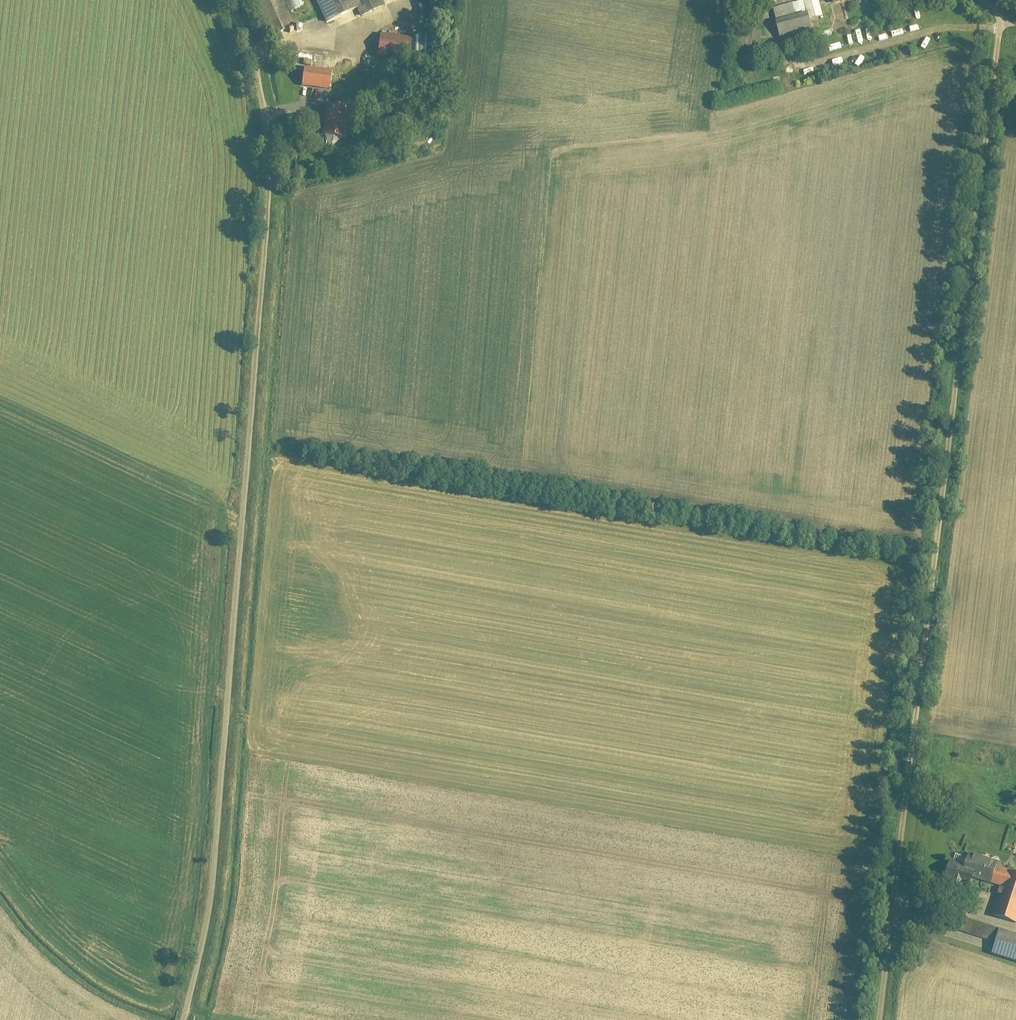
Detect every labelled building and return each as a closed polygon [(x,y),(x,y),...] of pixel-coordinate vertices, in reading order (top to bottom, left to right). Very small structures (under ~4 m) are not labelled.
[(266,36),(291,25),(280,0),(250,0),(266,36)] [(330,20),(359,7),(363,16),(389,4),(388,0),(321,0),(330,20)] [(819,0),(796,0),(789,2),(791,11),(773,15),(777,36),(812,28),(813,27),(812,22),(823,19),(819,0)] [(827,8),(857,0),(825,0),(827,8)] [(383,37),(380,55),(412,61),(416,43),(383,37)] [(302,86),(329,89),(331,73),(304,69),(302,86)] [(388,70),(379,69),(376,91),(385,92),(388,70)] [(323,136),(343,139),(347,110),(328,107),(323,136)] [(953,873),(949,885),(978,894),(981,882),(994,886),(986,912),(1015,921),(1015,876),(996,870),(997,867),(970,858),(967,869),(955,865),(953,873)] [(1015,962),(1015,933),(975,922),(971,936),(997,943),(994,956),(1015,962)]
